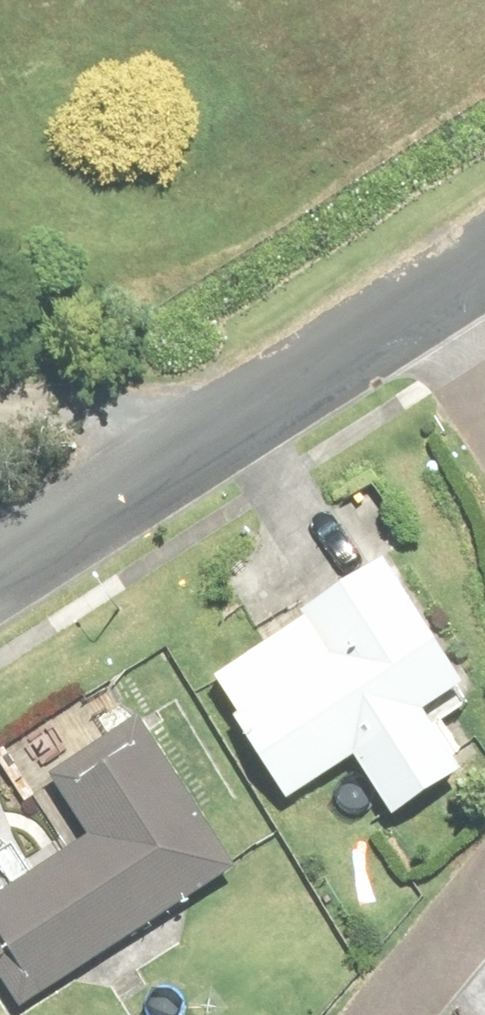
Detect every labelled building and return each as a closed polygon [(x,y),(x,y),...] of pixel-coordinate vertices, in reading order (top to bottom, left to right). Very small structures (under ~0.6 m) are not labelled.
[(443,719),(470,703),(391,571),(211,679),(286,806),(356,764),(388,819),(472,768),(443,719)] [(19,1011),(233,869),(139,728),(47,789),(81,840),(0,894),(0,982),(19,1011)]
